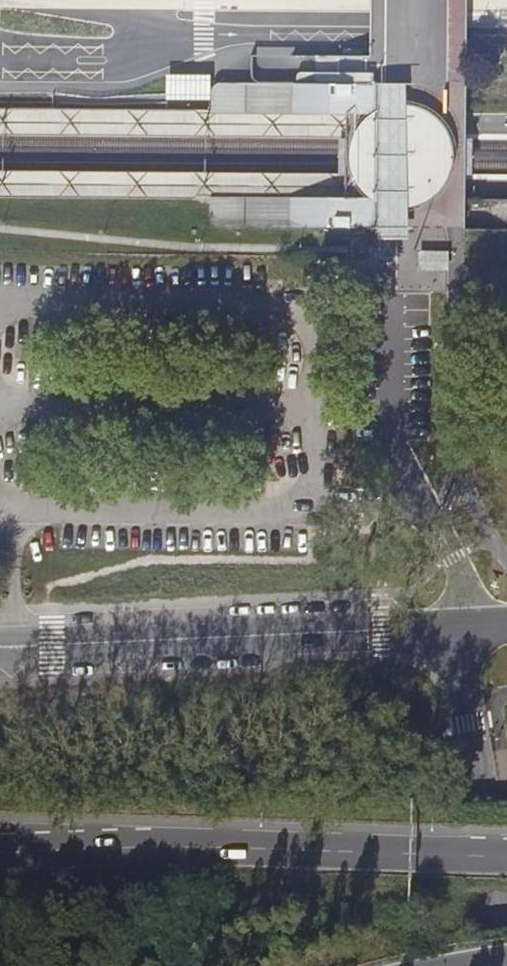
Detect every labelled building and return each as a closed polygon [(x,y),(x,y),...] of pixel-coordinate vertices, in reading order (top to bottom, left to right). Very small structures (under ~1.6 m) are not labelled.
[(211,74),(166,74),(166,90),(166,97),(211,98),(211,90),(211,74)] [(409,204),(409,175),(409,164),(409,131),(409,125),(409,96),(409,78),(377,78),(377,105),(377,198),(377,235),(409,235),(409,204)] [(422,99),(409,96),(409,125),(409,131),(409,164),(409,204),(420,202),(432,196),(444,186),(452,176),(454,169),(457,163),(458,153),(458,145),(456,137),(453,126),(451,123),(446,116),(440,110),(431,103),(422,99)] [(377,198),(377,105),(369,111),(363,117),(356,127),(351,140),(349,153),(351,166),(355,177),(362,187),(370,195),(377,198)] [(0,107),(0,132),(344,136),(345,111),(0,107)] [(210,197),(343,199),(343,176),(0,172),(0,195),(210,197)] [(422,267),(449,266),(449,259),(430,260),(429,251),(421,251),(422,267)]
